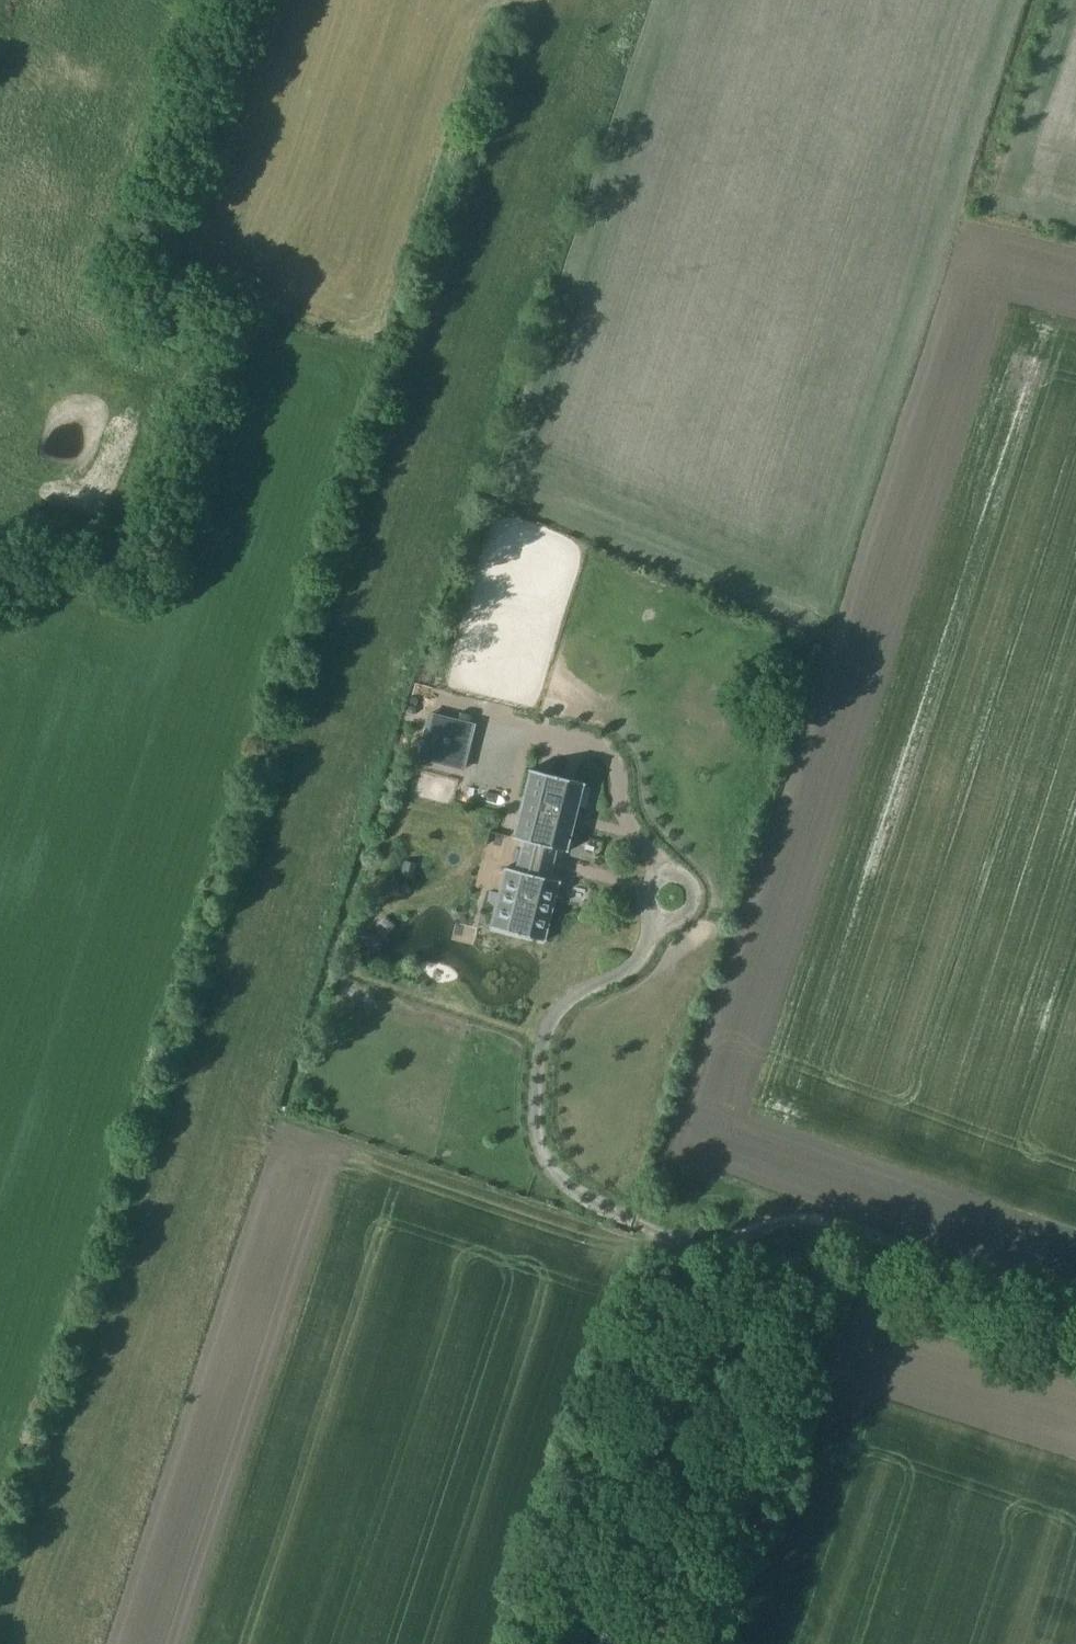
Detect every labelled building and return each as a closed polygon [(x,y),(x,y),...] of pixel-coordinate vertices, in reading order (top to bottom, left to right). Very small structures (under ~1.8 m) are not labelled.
[(420,756),(437,760),(463,767),(474,725),(431,714),(420,756)] [(568,852),(569,850),(565,849),(581,784),(585,785),(585,783),(529,769),(528,771),(532,772),(516,837),(512,836),(512,837),(528,842),(521,871),(504,867),(504,869),(508,870),(494,926),(490,925),(489,927),(546,941),(546,939),(542,938),(556,882),(561,883),(561,881),(544,877),(551,847),(568,852)] [(418,863),(405,860),(401,875),(414,878),(418,863)]
